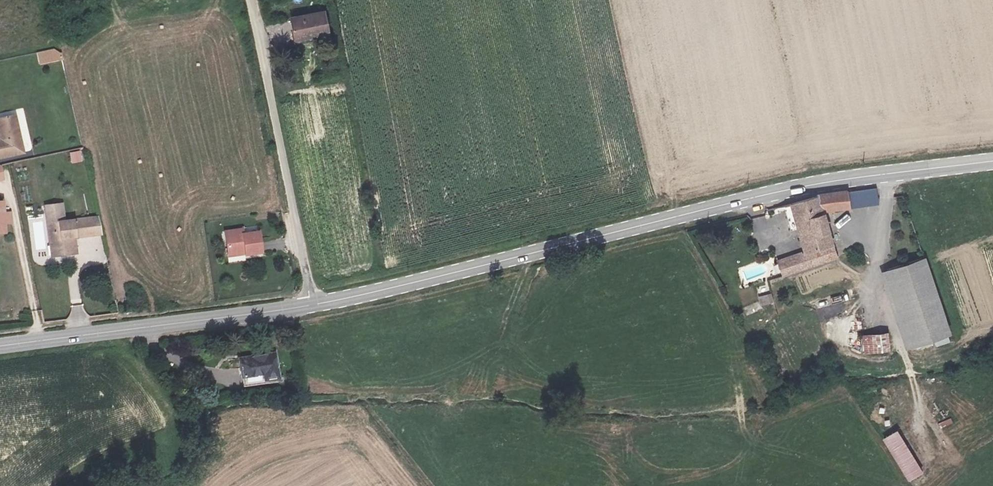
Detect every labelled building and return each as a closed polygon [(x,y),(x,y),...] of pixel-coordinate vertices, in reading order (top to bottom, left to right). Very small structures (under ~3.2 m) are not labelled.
[(319,0),(310,0),(287,4),(291,28),(323,22),(319,0)] [(64,60),(61,48),(37,53),(39,66),(64,60)] [(15,147),(8,111),(0,112),(0,150),(15,147)] [(70,153),(72,164),(83,162),(81,151),(70,153)] [(877,191),(849,194),(851,208),(879,205),(877,191)] [(791,205),(804,254),(834,245),(826,214),(852,210),(851,208),(849,194),(820,197),(791,205)] [(40,219),(41,241),(48,241),(49,252),(67,251),(66,232),(85,232),(83,216),(40,219)] [(232,228),(215,229),(217,248),(229,248),(228,246),(233,246),(233,252),(248,251),(246,230),(232,231),(232,228)] [(105,263),(103,237),(83,238),(84,259),(93,258),(93,264),(105,263)] [(861,251),(844,256),(847,264),(864,258),(861,251)] [(808,268),(804,254),(776,262),(780,276),(808,268)] [(924,257),(888,270),(914,344),(950,332),(924,257)] [(762,306),(774,303),(771,293),(759,297),(762,306)] [(886,309),(860,313),(865,354),(892,350),(886,309)] [(275,355),(240,361),(242,381),(251,379),(250,376),(267,374),(269,380),(280,377),(275,355)] [(909,483),(924,474),(899,430),(883,439),(909,483)]
